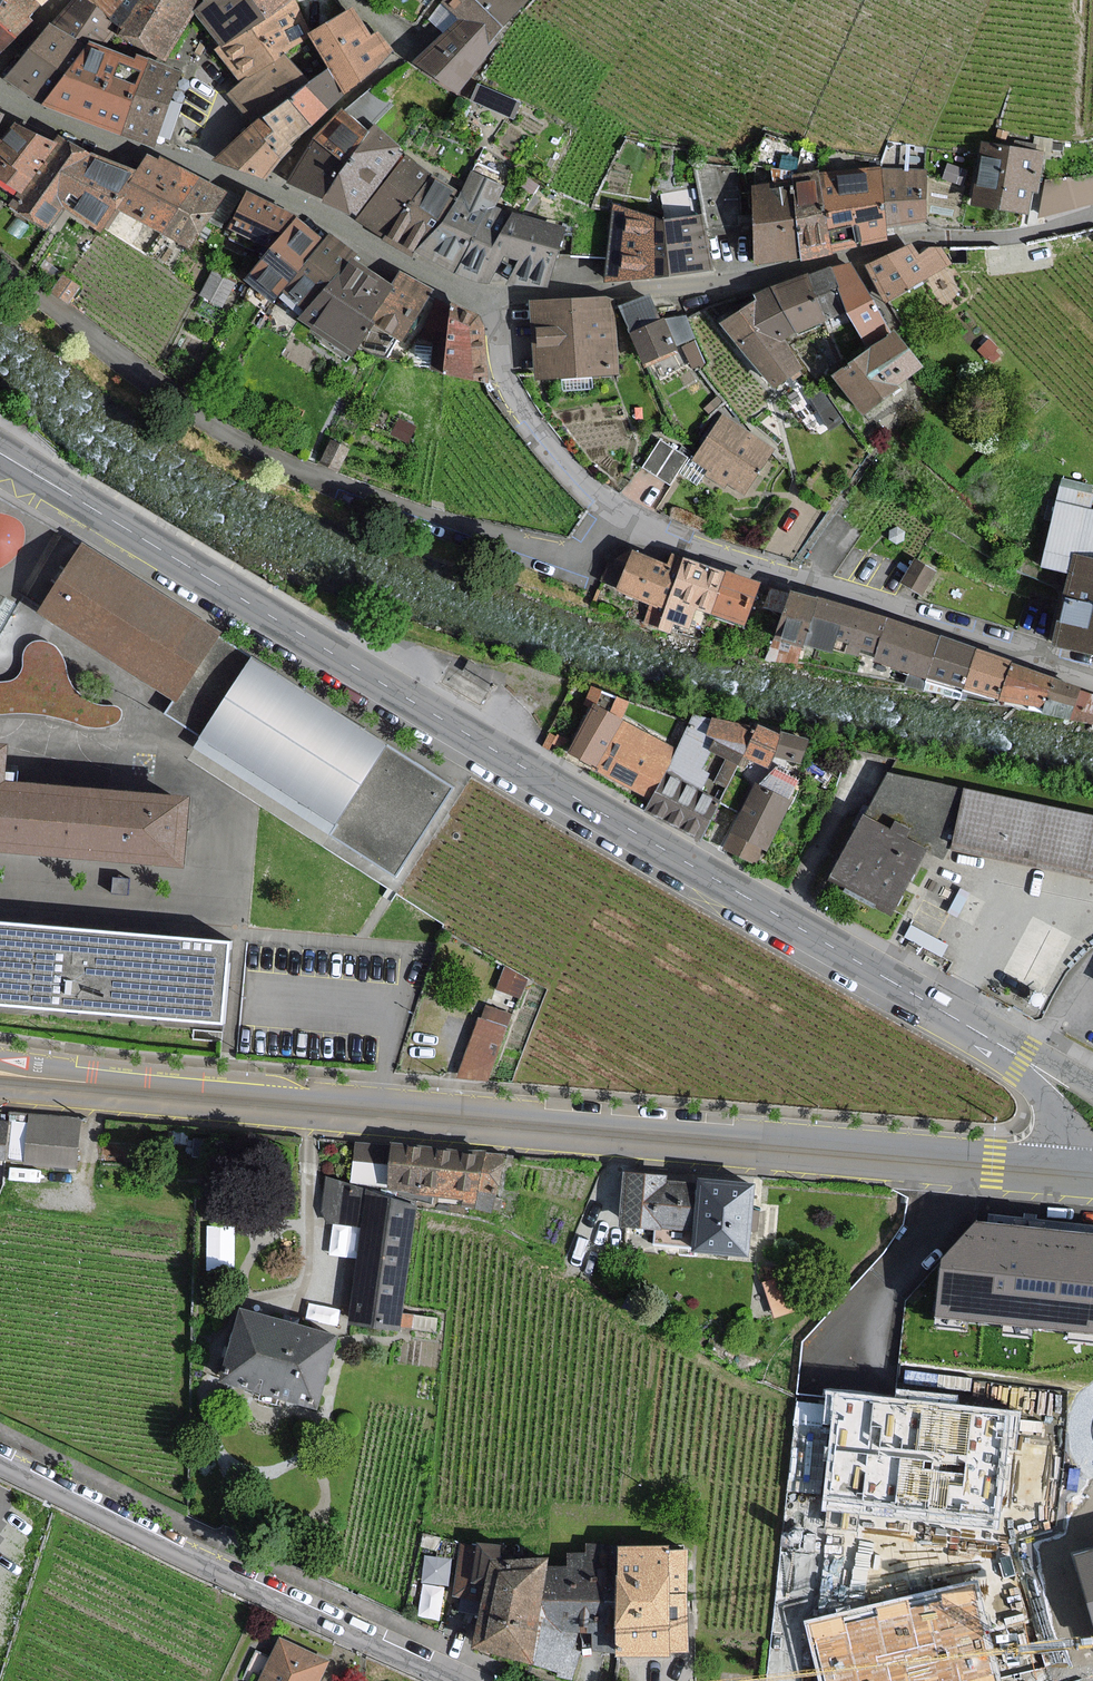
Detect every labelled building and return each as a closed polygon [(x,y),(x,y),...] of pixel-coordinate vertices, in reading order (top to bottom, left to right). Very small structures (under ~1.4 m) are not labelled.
[(33,0),(2,0),(0,2),(0,52),(31,21),(27,18),(39,5),(33,0)] [(87,0),(74,0),(50,23),(90,43),(103,47),(112,33),(106,29),(111,21),(87,0)] [(111,21),(122,28),(139,0),(87,0),(111,21)] [(122,28),(119,35),(165,59),(188,18),(197,1),(196,0),(139,0),(122,28)] [(224,46),(266,19),(253,0),(207,0),(196,11),(224,46)] [(308,37),(293,0),(291,0),(266,19),(224,46),(218,50),(242,84),(283,54),(308,37)] [(266,19),(291,0),(253,0),(266,19)] [(444,2),(463,16),(491,37),(525,0),(445,0),(444,2)] [(352,9),(312,35),(331,66),(346,91),(391,49),(379,29),(370,36),(352,9)] [(496,41),(491,37),(463,16),(415,61),(457,92),(496,41)] [(6,78),(43,103),(90,43),(50,23),(6,78)] [(103,47),(90,43),(43,103),(52,107),(104,128),(121,135),(150,59),(138,55),(136,60),(103,47)] [(307,85),(283,54),(242,84),(230,93),(255,124),(289,99),(307,85)] [(153,146),(180,72),(150,59),(121,135),(153,146)] [(312,125),(336,101),(346,91),(331,66),(307,85),(289,99),(312,125)] [(289,99),(255,124),(281,157),(312,125),(289,99)] [(480,110),(472,122),(488,131),(495,120),(480,110)] [(294,185),(324,200),(369,133),(342,111),(322,138),(289,182),(294,185)] [(264,178),(281,157),(255,124),(215,158),(264,178)] [(21,192),(53,145),(23,129),(15,125),(0,150),(0,178),(21,192)] [(374,125),(369,133),(324,200),(355,217),(401,154),(396,150),(398,148),(374,125)] [(108,159),(58,137),(53,145),(21,192),(12,204),(47,226),(62,205),(101,229),(115,205),(136,172),(108,159)] [(986,144),(976,204),(1027,213),(1031,189),(1037,190),(1043,154),(986,144)] [(157,161),(148,156),(136,172),(115,205),(163,233),(197,178),(160,158),(157,161)] [(356,219),(383,237),(432,178),(407,156),(356,219)] [(887,238),(886,227),(880,168),(849,171),(860,245),(887,238)] [(925,220),(925,171),(880,168),(886,227),(925,220)] [(415,251),(454,272),(459,263),(492,207),(503,187),(474,171),(458,193),(440,217),(416,250),(415,251)] [(833,251),(860,245),(849,171),(820,173),(833,251)] [(793,176),(793,179),(800,257),(801,260),(833,254),(833,251),(820,173),(793,176)] [(1046,183),(1040,216),(1092,202),(1092,174),(1046,183)] [(189,247),(222,192),(197,178),(163,233),(189,247)] [(412,255),(416,250),(440,217),(458,193),(432,178),(383,237),(412,255)] [(756,262),(800,257),(793,179),(754,187),(756,262)] [(260,198),(247,192),(231,227),(270,248),(298,218),(260,198)] [(606,280),(670,275),(665,220),(615,206),(606,280)] [(492,207),(459,263),(479,274),(513,213),(492,207)] [(564,228),(513,213),(479,274),(476,279),(487,282),(504,256),(519,259),(510,282),(546,286),(564,228)] [(665,220),(670,275),(711,269),(701,216),(665,220)] [(270,248),(243,279),(273,302),(324,241),(305,225),(298,218),(270,248)] [(324,241),(273,302),(283,310),(298,321),(348,256),(351,252),(343,246),(328,236),(324,241)] [(887,299),(949,263),(942,251),(929,250),(915,258),(909,247),(870,269),(887,299)] [(388,283),(348,256),(298,321),(351,358),(361,341),(393,287),(388,283)] [(850,264),(832,267),(847,312),(867,347),(889,333),(850,264)] [(826,319),(847,312),(832,267),(809,274),(826,319)] [(213,273),(201,294),(221,304),(232,284),(213,273)] [(393,287),(361,341),(386,355),(396,338),(403,342),(431,291),(423,286),(400,274),(393,287)] [(796,332),(826,319),(809,274),(785,282),(771,287),(796,332)] [(52,292),(67,303),(79,286),(64,275),(52,292)] [(782,339),(796,332),(771,287),(755,293),(760,301),(721,323),(774,386),(801,368),(782,339)] [(532,303),(536,375),(615,371),(611,298),(532,303)] [(648,298),(623,306),(645,360),(694,337),(687,318),(656,324),(648,298)] [(486,339),(486,327),(480,320),(435,299),(420,337),(434,342),(431,372),(486,384),(485,352),(486,339)] [(895,333),(836,376),(864,414),(897,388),(896,384),(920,366),(895,333)] [(696,458),(744,491),(772,450),(723,418),(696,458)] [(349,448),(333,440),(321,463),(337,472),(349,448)] [(659,441),(643,467),(669,483),(685,458),(659,441)] [(1089,509),(1092,491),(1092,486),(1062,479),(1041,566),(1068,572),(1062,600),(1051,645),(1092,655),(1092,510),(1089,509)] [(41,611),(174,699),(217,634),(84,546),(41,611)] [(646,620),(660,625),(684,559),(672,554),(668,566),(635,553),(623,586),(655,598),(646,620)] [(727,574),(684,559),(660,625),(659,628),(669,631),(673,622),(688,627),(695,606),(713,612),(727,574)] [(917,562),(904,582),(921,593),(933,572),(917,562)] [(727,572),(727,574),(713,612),(713,614),(744,625),(759,583),(727,572)] [(784,613),(790,595),(771,588),(765,607),(784,613)] [(860,647),(877,652),(889,618),(818,598),(817,600),(791,593),(790,595),(784,613),(775,639),(803,647),(804,643),(831,652),(832,647),(858,655),(860,647)] [(875,659),(927,676),(941,637),(889,618),(877,652),(875,659)] [(927,676),(963,688),(976,649),(941,637),(927,676)] [(103,705),(96,704),(90,701),(83,696),(76,690),(72,685),(70,679),(68,673),(67,669),(64,662),(61,654),(56,647),(51,643),(44,641),(37,641),(31,642),(26,647),(24,652),(23,660),(23,667),(21,672),(19,677),(15,680),(11,681),(0,683),(0,714),(2,714),(14,713),(30,713),(44,715),(56,717),(74,723),(87,727),(96,728),(105,727),(115,724),(119,719),(121,715),(121,712),(120,708),(117,706),(111,705),(103,705)] [(963,688),(999,699),(1012,663),(976,649),(963,688)] [(334,834),(390,871),(446,784),(252,662),(204,738),(338,824),(334,834)] [(999,699),(1045,707),(1055,679),(1012,663),(999,699)] [(1043,712),(1071,719),(1079,691),(1081,688),(1055,679),(1045,707),(1043,712)] [(1092,724),(1092,696),(1079,691),(1071,719),(1092,724)] [(620,720),(594,706),(569,752),(596,766),(595,768),(652,797),(664,773),(677,749),(620,720)] [(756,728),(713,719),(711,723),(693,714),(677,749),(664,773),(652,797),(645,810),(700,838),(719,801),(700,791),(708,774),(699,770),(710,749),(738,763),(742,755),(756,728)] [(780,735),(758,725),(756,728),(742,755),(768,767),(780,735)] [(806,742),(783,735),(777,755),(800,762),(806,742)] [(179,864),(185,800),(4,785),(7,747),(0,747),(0,849),(179,864)] [(789,801),(756,785),(725,848),(753,861),(760,847),(765,849),(789,801)] [(889,924),(920,867),(932,873),(938,855),(1092,887),(1092,834),(884,789),(828,890),(889,924)] [(0,921),(0,1007),(224,1026),(231,941),(0,921)] [(478,1019),(460,1076),(486,1079),(510,1015),(486,1005),(481,1021),(478,1019)] [(30,1119),(26,1166),(72,1169),(76,1122),(30,1119)] [(475,1192),(478,1192),(481,1152),(462,1151),(352,1146),(350,1183),(381,1184),(380,1192),(464,1196),(464,1203),(475,1203),(475,1192)] [(499,1153),(481,1152),(478,1192),(497,1193),(499,1153)] [(755,1185),(749,1185),(699,1180),(699,1184),(665,1181),(665,1177),(626,1174),(621,1225),(656,1228),(655,1244),(694,1247),(694,1250),(747,1255),(749,1232),(755,1232),(756,1212),(753,1212),(755,1185)] [(402,1315),(414,1207),(327,1179),(322,1223),(362,1227),(351,1324),(399,1329),(399,1326),(432,1329),(434,1319),(402,1315)] [(1092,1330),(1092,1238),(979,1227),(944,1261),(938,1313),(1092,1330)] [(225,1380),(315,1404),(333,1337),(243,1313),(225,1380)] [(1011,1415),(836,1395),(824,1502),(916,1513),(998,1522),(1011,1415)] [(547,1567),(549,1559),(498,1560),(501,1547),(462,1545),(456,1595),(466,1598),(481,1601),(472,1647),(532,1664),(547,1567)] [(574,1651),(579,1631),(593,1632),(593,1650),(617,1651),(618,1547),(587,1546),(587,1553),(567,1553),(567,1567),(547,1567),(532,1664),(544,1669),(569,1678),(579,1651),(574,1651)] [(668,1547),(618,1547),(617,1651),(617,1655),(671,1656),(671,1652),(678,1652),(689,1652),(690,1552),(668,1552),(668,1547)] [(425,1552),(424,1578),(450,1579),(452,1554),(425,1552)] [(1092,1600),(1092,1552),(1081,1555),(1092,1600)] [(809,1623),(823,1680),(998,1680),(975,1584),(809,1623)] [(281,1640),(262,1680),(316,1680),(325,1661),(281,1640)]
